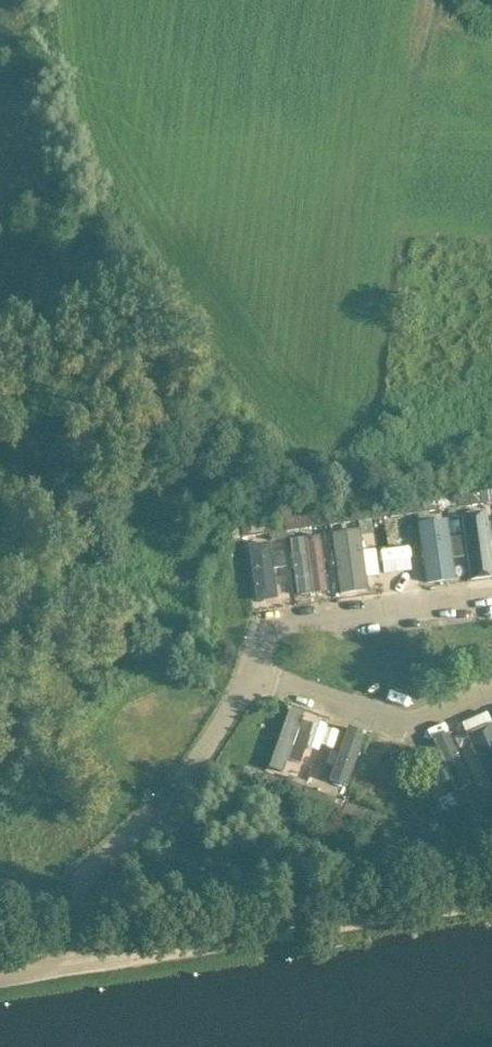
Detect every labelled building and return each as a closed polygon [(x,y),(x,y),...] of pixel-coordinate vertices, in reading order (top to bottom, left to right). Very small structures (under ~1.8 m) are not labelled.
[(456,495),(458,508),(481,505),(491,503),(491,490),(480,492),(456,495)] [(437,498),(413,501),(415,514),(439,511),(458,508),(456,495),(437,498)] [(376,506),(371,507),(372,520),(384,518),(391,517),(415,514),(413,501),(390,504),(388,505),(376,506)] [(371,507),(328,513),(329,526),(353,522),(372,520),(371,507)] [(461,514),(471,580),(491,577),(491,572),(483,511),(461,514)] [(288,518),(285,519),(287,532),(310,528),(313,528),(329,526),(328,513),(288,518)] [(451,515),(420,519),(427,579),(443,577),(459,575),(453,530),(451,515)] [(265,521),(241,525),(243,537),(267,534),(269,534),(270,541),(287,539),(286,534),(286,532),(287,532),(285,519),(284,519),(266,521),(265,521)] [(358,531),(329,535),(337,592),(366,588),(358,531)] [(398,532),(400,583),(412,583),(411,532),(398,532)] [(301,537),(288,539),(297,593),(310,590),(323,588),(321,576),(317,554),(314,535),(301,537)] [(267,541),(247,544),(256,599),(276,596),(267,541)] [(302,715),(287,709),(266,767),(282,773),(287,760),(299,764),(304,750),(291,745),(302,715)] [(345,723),(366,730),(369,721),(348,714),(345,723)] [(467,735),(489,785),(491,783),(491,724),(467,735)] [(366,736),(344,728),(327,777),(349,785),(366,736)] [(449,729),(428,738),(450,791),(471,783),(449,729)] [(264,774),(260,785),(283,793),(301,799),(305,787),(304,787),(287,781),(264,772),(264,774)] [(305,787),(301,799),(324,807),(342,814),(346,802),(328,795),(305,787)] [(482,796),(487,808),(491,806),(491,792),(482,796)] [(442,814),(440,815),(445,826),(446,827),(447,826),(461,820),(464,818),(486,808),(487,808),(482,796),(481,797),(459,806),(442,814)] [(346,802),(342,814),(383,828),(387,816),(369,810),(346,802)]
